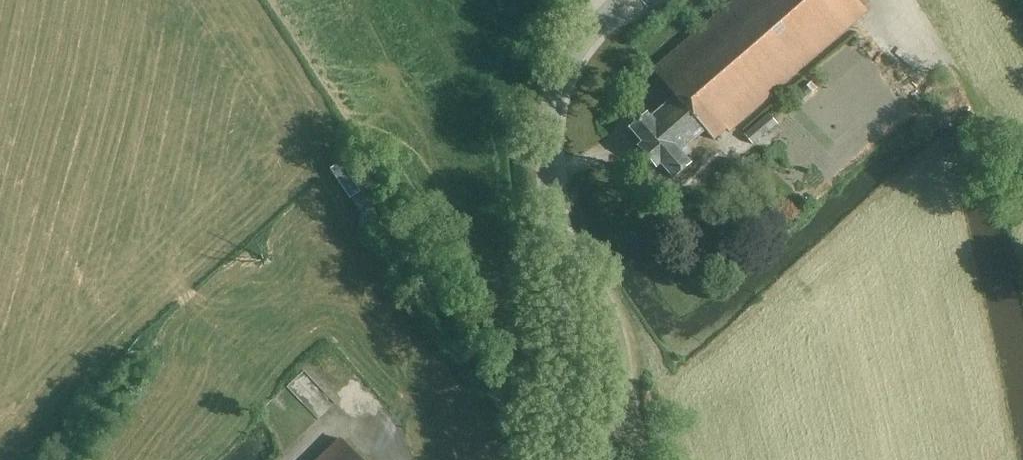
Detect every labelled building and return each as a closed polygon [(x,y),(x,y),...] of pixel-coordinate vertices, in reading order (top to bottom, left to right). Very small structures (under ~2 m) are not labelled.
[(857,0),(733,0),(653,70),(676,96),(651,117),(648,113),(630,129),(643,143),(639,146),(657,167),(661,164),(674,179),(691,164),(683,154),(688,150),(686,147),(706,130),(715,139),(726,129),(730,131),(867,12),(857,0)] [(812,93),(806,86),(797,95),(803,101),(812,93)] [(769,114),(745,135),(753,145),(778,124),(769,114)] [(350,199),(361,192),(341,162),(330,169),(350,199)] [(340,439),(318,459),(361,459),(340,439)]
